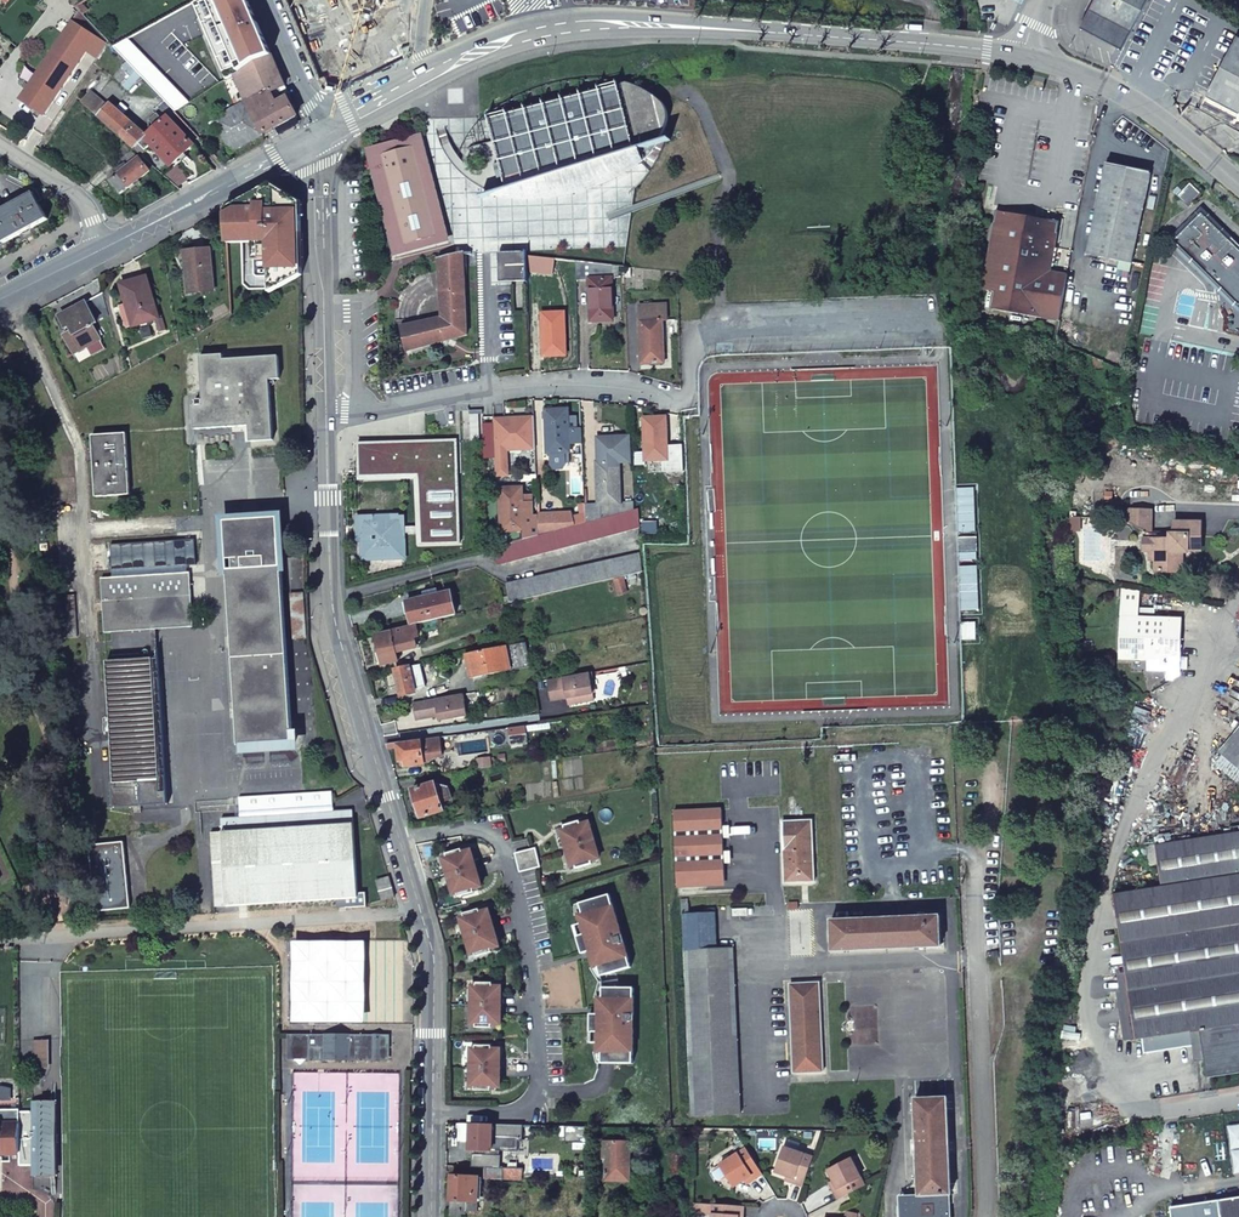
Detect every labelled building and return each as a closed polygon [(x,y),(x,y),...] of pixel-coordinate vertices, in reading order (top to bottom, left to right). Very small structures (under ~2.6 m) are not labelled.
[(211,39),(238,25),(224,0),(223,0),(197,14),(211,39)] [(1124,47),(1149,0),(1096,0),(1083,26),(1124,47)] [(110,41),(79,9),(72,20),(109,44),(110,41)] [(98,59),(109,44),(72,20),(25,90),(20,98),(46,115),(87,52),(98,59)] [(238,25),(211,39),(225,66),(252,52),(238,25)] [(1238,35),(1209,93),(1238,109),(1238,35)] [(133,52),(122,41),(114,46),(126,59),(133,52)] [(274,55),(269,57),(277,78),(282,76),(274,55)] [(241,71),(236,73),(244,94),(250,92),(253,97),(245,102),(263,135),(298,116),(288,97),(278,103),(272,92),(286,87),(282,76),(277,78),(269,57),(255,62),(244,69),(241,71)] [(129,92),(142,76),(136,69),(122,85),(129,92)] [(637,88),(626,84),(488,118),(494,142),(471,149),(466,152),(463,155),(462,158),(462,165),(457,159),(452,152),(448,145),(445,137),(443,129),(437,131),(439,139),(442,147),(446,155),(451,162),(456,169),(461,175),(468,180),(480,187),(484,189),(489,190),(503,193),(515,195),(527,196),(539,196),(567,193),(583,190),(591,187),(609,179),(619,175),(629,169),(636,164),(648,151),(654,145),(658,138),(661,132),(663,125),(664,117),(664,110),(661,105),(657,101),(652,97),(643,91),(637,88)] [(91,90),(81,102),(135,150),(140,145),(148,135),(112,105),(110,107),(91,90)] [(263,135),(245,102),(213,119),(231,152),(263,135)] [(165,119),(148,135),(140,145),(146,151),(152,145),(172,166),(180,158),(184,162),(190,158),(186,153),(195,145),(167,116),(165,119)] [(420,135),(368,149),(397,252),(448,239),(420,135)] [(126,143),(117,154),(123,160),(132,149),(126,143)] [(111,181),(121,193),(149,171),(136,154),(118,170),(121,173),(111,181)] [(1152,174),(1109,165),(1090,255),(1134,262),(1152,174)] [(167,178),(180,190),(193,182),(179,167),(167,178)] [(1203,194),(1191,183),(1178,196),(1190,207),(1203,194)] [(272,184),(238,203),(239,205),(272,188),(299,205),(300,215),(302,215),(302,203),(272,184)] [(269,240),(271,292),(303,275),(302,215),(300,215),(299,205),(272,188),(239,205),(238,203),(227,209),(228,223),(254,223),(254,240),(269,240)] [(0,212),(0,235),(4,243),(48,220),(34,194),(0,212)] [(1204,213),(1197,220),(1195,218),(1185,225),(1189,229),(1176,242),(1238,303),(1238,248),(1204,213)] [(1000,214),(1000,217),(1018,220),(1016,228),(1039,232),(1041,221),(1000,214)] [(1062,323),(1069,283),(1052,279),(1053,274),(1062,225),(1041,221),(1039,232),(1016,228),(1018,220),(1000,217),(986,292),(1000,295),(997,312),(1062,323)] [(211,249),(186,251),(189,293),(215,291),(211,249)] [(528,271),(527,255),(527,251),(499,252),(500,280),(528,279),(528,271)] [(464,253),(439,259),(443,318),(402,326),(408,351),(468,335),(464,253)] [(553,274),(555,258),(527,255),(528,271),(553,274)] [(620,277),(619,266),(576,261),(577,280),(590,280),(592,322),(614,321),(612,277),(620,277)] [(1070,277),(1053,274),(1052,279),(1069,283),(1070,277)] [(148,276),(122,284),(128,305),(131,304),(138,326),(157,320),(161,332),(165,331),(148,276)] [(104,293),(60,316),(67,328),(71,326),(73,331),(65,335),(76,354),(101,339),(94,325),(111,317),(104,293)] [(666,305),(640,307),(642,363),(665,362),(663,321),(667,321),(666,305)] [(565,312),(543,313),(544,355),(567,354),(565,312)] [(225,354),(202,355),(204,405),(195,406),(196,428),(251,426),(252,442),(275,440),(271,380),(281,380),(280,356),(225,359),(225,354)] [(569,409),(546,410),(548,454),(571,453),(569,409)] [(479,415),(469,415),(470,441),(479,441),(479,415)] [(668,459),(666,418),(644,419),(646,452),(635,453),(636,465),(646,465),(646,461),(668,459)] [(128,433),(93,434),(98,497),(131,495),(128,433)] [(587,516),(588,523),(622,514),(619,462),(633,461),(632,437),(597,439),(598,463),(597,463),(599,505),(587,506),(587,516)] [(407,560),(406,534),(417,534),(417,547),(460,546),(456,439),(356,442),(357,483),(414,481),(416,526),(405,526),(405,514),(361,515),(361,517),(355,517),(356,535),(361,535),(362,561),(407,560)] [(682,469),(674,469),(675,483),(683,483),(682,469)] [(504,544),(525,538),(524,517),(534,516),(534,503),(523,503),(523,496),(523,488),(500,489),(502,538),(504,544)] [(974,488),(956,489),(957,532),(976,532),(974,488)] [(509,562),(640,527),(639,510),(635,511),(622,514),(588,523),(540,535),(525,538),(504,544),(509,562)] [(539,514),(540,535),(588,523),(587,516),(574,516),(574,513),(539,514)] [(1125,525),(1151,536),(1151,513),(1126,513),(1125,525)] [(225,521),(229,571),(234,570),(233,558),(278,554),(279,567),(283,567),(279,517),(225,521)] [(643,523),(644,535),(655,535),(654,524),(643,523)] [(1174,535),(1157,535),(1157,561),(1156,572),(1180,573),(1181,553),(1186,553),(1186,551),(1186,545),(1200,545),(1201,523),(1174,523),(1174,535)] [(958,538),(958,561),(976,560),(976,552),(977,552),(977,537),(958,538)] [(138,557),(139,576),(154,575),(154,565),(204,562),(203,552),(138,557)] [(234,570),(229,571),(240,745),(294,742),(283,567),(279,567),(278,554),(233,558),(234,570)] [(641,554),(508,584),(511,602),(644,572),(641,554)] [(303,562),(289,562),(301,746),(315,744),(303,562)] [(102,578),(104,602),(193,597),(191,573),(154,575),(139,576),(102,578)] [(1139,591),(1123,588),(1122,617),(1119,659),(1148,660),(1155,660),(1154,670),(1167,671),(1167,680),(1173,680),(1180,675),(1182,620),(1138,618),(1139,591)] [(425,598),(440,595),(439,589),(424,592),(425,598)] [(413,624),(457,614),(452,592),(440,595),(425,598),(408,602),(413,624)] [(132,631),(142,630),(152,629),(157,629),(195,626),(193,597),(104,602),(106,633),(132,631)] [(413,625),(392,630),(393,632),(377,636),(384,665),(400,662),(397,653),(418,649),(413,625)] [(147,653),(147,659),(154,658),(162,780),(167,779),(157,629),(152,629),(153,653),(147,653)] [(548,639),(535,641),(538,657),(551,655),(548,639)] [(526,643),(470,653),(475,678),(531,667),(526,643)] [(114,661),(108,662),(116,783),(111,783),(112,807),(169,803),(167,779),(162,780),(154,658),(147,659),(142,659),(142,654),(114,655),(114,661)] [(396,670),(402,696),(417,693),(416,688),(426,686),(421,665),(396,670)] [(590,671),(548,679),(549,684),(551,699),(567,696),(594,692),(590,671)] [(533,681),(534,687),(549,684),(548,679),(533,681)] [(595,699),(594,692),(567,696),(568,703),(595,699)] [(447,697),(414,703),(417,718),(439,714),(440,719),(468,713),(464,694),(447,697)] [(1219,751),(1238,768),(1238,728),(1219,751)] [(408,767),(426,765),(426,763),(431,763),(437,756),(444,755),(441,737),(422,739),(422,741),(399,744),(402,762),(407,761),(408,767)] [(240,745),(241,755),(295,751),(294,742),(240,745)] [(457,773),(458,783),(476,781),(474,771),(457,773)] [(437,783),(414,789),(423,818),(446,811),(443,803),(454,800),(450,786),(437,783)] [(211,834),(215,909),(338,903),(347,903),(347,912),(368,911),(367,897),(359,897),(353,814),(334,815),(333,794),(240,799),(241,819),(221,819),(222,834),(211,834)] [(599,856),(588,820),(580,823),(578,818),(562,823),(565,833),(561,835),(568,858),(573,857),(576,867),(592,862),(591,858),(599,856)] [(810,821),(782,822),(786,882),(813,882),(810,821)] [(1146,847),(1149,866),(1159,865),(1162,887),(1115,894),(1127,973),(1136,1039),(1143,1038),(1145,1054),(1193,1047),(1190,1032),(1200,1030),(1205,1060),(1208,1078),(1238,1072),(1238,833),(1146,847)] [(125,842),(90,846),(90,851),(92,855),(98,912),(132,908),(125,842)] [(542,868),(536,848),(514,854),(520,874),(542,868)] [(449,878),(477,870),(471,851),(463,854),(461,849),(446,853),(449,864),(445,866),(449,878)] [(482,887),(477,870),(449,878),(453,891),(457,889),(460,899),(475,894),(474,889),(482,887)] [(395,889),(391,877),(377,881),(381,892),(395,889)] [(384,902),(397,898),(395,889),(381,892),(384,902)] [(632,965),(610,892),(579,901),(582,911),(578,913),(583,932),(577,934),(583,952),(589,950),(594,967),(599,966),(601,974),(632,965)] [(740,1113),(732,948),(715,949),(714,914),(688,914),(687,899),(680,899),(681,915),(682,915),(692,1116),(740,1113)] [(347,912),(347,903),(338,903),(339,912),(347,912)] [(466,939),(494,930),(489,912),(481,914),(480,910),(463,914),(467,926),(463,926),(466,939)] [(1021,912),(1001,912),(1001,920),(1020,920),(1021,912)] [(832,951),(929,947),(929,935),(939,935),(938,916),(831,921),(832,951)] [(500,948),(494,930),(466,939),(470,951),(474,949),(476,959),(493,954),(492,950),(500,948)] [(1010,935),(1005,935),(1005,944),(1010,944),(1012,946),(1016,947),(1019,948),(1023,947),(1026,945),(1028,943),(1029,940),(1033,940),(1033,936),(1029,936),(1027,934),(1024,932),(1021,931),(1018,931),(1015,932),(1012,934),(1010,935)] [(929,935),(929,947),(940,946),(939,935),(929,935)] [(1124,1041),(1136,1039),(1127,973),(1118,974),(1120,992),(1117,992),(1124,1041)] [(802,1072),(798,983),(789,984),(793,1073),(802,1072)] [(822,1071),(818,983),(798,983),(802,1072),(822,1071)] [(473,1007),(503,1007),(502,987),(494,987),(494,984),(476,984),(477,995),(473,995),(473,1007)] [(552,986),(541,988),(542,996),(553,995),(552,986)] [(635,1029),(635,988),(627,987),(604,986),(604,997),(600,997),(599,1015),(591,1015),(591,1032),(598,1032),(598,1052),(605,1052),(604,1063),(634,1063),(635,1029)] [(503,1026),(503,1007),(473,1007),(473,1020),(477,1020),(477,1030),(494,1030),(494,1026),(503,1026)] [(1190,1032),(1193,1047),(1195,1061),(1205,1060),(1200,1030),(1190,1032)] [(306,1060),(307,1035),(287,1035),(287,1050),(284,1053),(297,1066),(303,1060),(306,1060)] [(315,1035),(307,1035),(306,1060),(312,1060),(312,1046),(315,1046),(315,1035)] [(357,1035),(315,1035),(315,1046),(312,1046),(312,1060),(357,1060),(357,1055),(370,1055),(370,1060),(389,1060),(390,1036),(370,1036),(370,1041),(357,1041),(357,1035)] [(472,1069),(501,1069),(500,1049),(492,1049),(492,1045),(475,1045),(475,1056),(472,1056),(472,1069)] [(501,1087),(501,1069),(472,1069),(472,1081),(475,1081),(476,1092),(493,1092),(493,1088),(501,1087)] [(899,1216),(949,1216),(948,1194),(951,1194),(947,1097),(915,1098),(917,1141),(913,1141),(914,1154),(918,1154),(920,1197),(899,1197),(899,1216)] [(59,1177),(59,1101),(33,1102),(34,1112),(21,1112),(21,1111),(0,1110),(0,1155),(21,1155),(21,1167),(34,1166),(34,1177),(59,1177)] [(471,1151),(493,1152),(494,1126),(471,1125),(471,1151)] [(590,1128),(567,1127),(567,1137),(590,1138),(590,1128)] [(607,1182),(631,1181),(631,1143),(603,1142),(603,1160),(607,1160),(607,1182)] [(804,1185),(814,1156),(784,1146),(775,1170),(787,1174),(794,1176),(792,1181),(804,1185)] [(762,1173),(746,1149),(736,1155),(719,1166),(733,1187),(744,1180),(750,1177),(752,1180),(762,1174),(762,1173)] [(837,1201),(865,1188),(859,1176),(849,1159),(827,1171),(832,1180),(836,1188),(835,1188),(831,1190),(837,1201)] [(512,1161),(513,1169),(522,1170),(522,1161),(512,1161)] [(502,1169),(493,1169),(485,1169),(485,1179),(501,1179),(502,1169)] [(513,1169),(502,1169),(501,1179),(523,1180),(523,1170),(522,1170),(513,1169)] [(480,1212),(480,1179),(480,1177),(452,1177),(452,1216),(463,1216),(463,1215),(467,1215),(467,1212),(480,1212)] [(836,1188),(832,1180),(827,1183),(831,1190),(835,1188),(836,1188)] [(1218,1196),(1221,1216),(1238,1216),(1238,1193),(1218,1196)] [(694,1204),(694,1215),(713,1216),(743,1216),(743,1207),(694,1204)]
